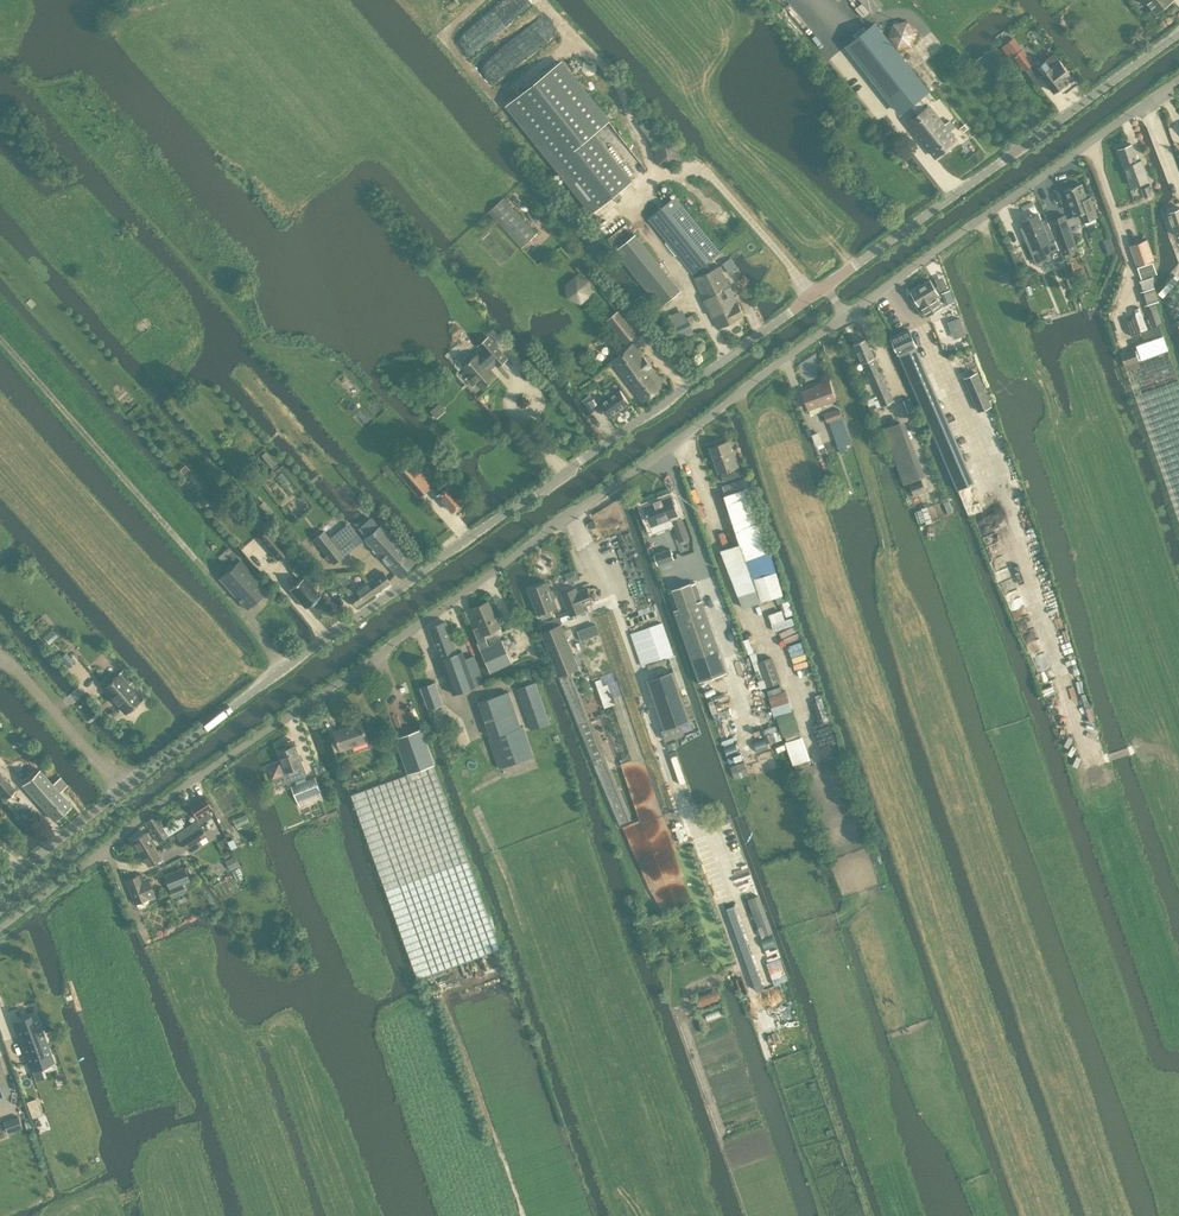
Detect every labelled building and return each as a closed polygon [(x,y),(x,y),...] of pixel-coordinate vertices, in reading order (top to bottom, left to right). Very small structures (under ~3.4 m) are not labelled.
[(873,13),(883,4),(879,0),(861,0),(873,13)] [(1156,13),(1172,0),(1146,0),(1156,13)] [(917,32),(908,20),(893,23),(887,37),(897,49),(912,46),(917,32)] [(875,24),(848,45),(901,112),(910,104),(919,97),(928,90),(875,24)] [(975,62),(983,73),(1002,59),(993,48),(975,62)] [(1023,50),(1015,55),(1026,69),(1033,63),(1023,50)] [(1066,82),(1073,76),(1060,60),(1054,65),(1049,59),(1041,66),(1045,72),(1042,75),(1055,92),(1067,83),(1066,82)] [(563,60),(506,105),(592,213),(633,180),(595,132),(611,120),(563,60)] [(918,114),(909,122),(935,156),(956,140),(949,130),(955,126),(950,120),(945,125),(930,105),(927,107),(919,97),(910,104),(918,114)] [(652,117),(641,124),(654,146),(666,139),(652,117)] [(681,157),(678,145),(665,140),(655,149),(658,163),(672,167),(681,157)] [(1119,149),(1132,186),(1149,180),(1141,159),(1137,160),(1132,144),(1119,149)] [(1065,214),(1050,220),(1062,254),(1078,248),(1069,226),(1083,221),(1083,222),(1086,221),(1098,216),(1091,196),(1087,198),(1082,183),(1065,189),(1075,216),(1067,219),(1065,214)] [(1152,194),(1148,185),(1141,188),(1145,197),(1152,194)] [(694,274),(703,266),(706,272),(694,277),(712,316),(739,303),(739,302),(721,265),(711,270),(708,263),(721,252),(676,195),(648,217),(694,274)] [(538,234),(504,197),(488,212),(522,248),(538,234)] [(1178,235),(1178,236),(1178,209),(1168,212),(1176,235),(1178,235)] [(1050,226),(1045,229),(1039,214),(1021,221),(1033,249),(1049,242),(1055,255),(1061,253),(1050,226)] [(681,292),(636,235),(615,252),(660,308),(681,292)] [(1130,245),(1137,265),(1154,259),(1147,239),(1130,245)] [(738,267),(731,257),(723,263),(730,273),(738,267)] [(1138,271),(1127,274),(1133,290),(1144,286),(1138,271)] [(565,284),(567,298),(581,303),(592,294),(590,280),(575,275),(565,284)] [(930,280),(912,291),(927,316),(942,307),(935,296),(939,293),(930,280)] [(950,295),(941,299),(946,309),(941,312),(947,325),(961,318),(950,295)] [(739,303),(712,316),(718,327),(745,315),(739,303)] [(1147,307),(1153,326),(1162,323),(1156,304),(1147,307)] [(619,311),(607,319),(625,342),(637,333),(619,311)] [(692,328),(689,321),(674,327),(678,335),(692,328)] [(1163,334),(1159,325),(1141,332),(1144,341),(1163,334)] [(893,336),(892,337),(910,380),(912,385),(922,407),(922,408),(939,401),(940,401),(939,400),(928,373),(909,329),(893,336)] [(478,354),(466,364),(462,367),(470,376),(467,378),(467,379),(468,378),(474,385),(473,385),(474,386),(478,382),(484,389),(498,376),(490,367),(495,363),(498,367),(508,358),(489,336),(479,345),(487,354),(482,358),(478,354)] [(867,398),(872,409),(894,399),(874,355),(867,338),(855,344),(859,354),(877,394),(867,398)] [(643,401),(666,384),(634,343),(622,353),(612,361),(643,401)] [(1125,365),(1138,360),(1135,349),(1121,353),(1125,365)] [(1178,521),(1178,382),(1168,350),(1125,366),(1178,521)] [(977,372),(964,378),(978,411),(991,405),(977,372)] [(802,391),(809,409),(836,399),(829,380),(814,386),(814,387),(802,391)] [(630,402),(621,389),(599,404),(607,417),(630,402)] [(589,394),(577,402),(586,415),(598,407),(589,394)] [(916,413),(911,401),(910,397),(903,400),(910,415),(916,413)] [(825,413),(828,422),(842,417),(839,408),(825,413)] [(883,428),(896,463),(904,483),(921,477),(900,422),(883,428)] [(719,472),(721,472),(724,480),(742,474),(739,466),(733,450),(732,451),(728,441),(711,447),(719,472)] [(408,459),(395,470),(419,497),(431,486),(408,459)] [(722,549),(726,561),(742,608),(784,594),(777,573),(765,536),(768,535),(751,486),(750,486),(747,477),(723,485),(742,542),(722,549)] [(921,478),(909,482),(914,495),(926,491),(921,478)] [(453,511),(466,500),(452,483),(448,487),(444,483),(435,491),(439,495),(438,495),(453,511)] [(644,504),(651,525),(679,515),(671,494),(644,504)] [(683,518),(672,522),(680,541),(690,537),(683,518)] [(365,539),(389,566),(398,576),(414,561),(381,524),(379,526),(372,519),(360,529),(367,536),(365,539)] [(278,560),(289,550),(290,549),(270,527),(258,538),(278,560)] [(324,531),(314,539),(333,563),(343,555),(324,531)] [(215,536),(205,545),(209,549),(218,540),(215,536)] [(268,589),(241,559),(228,547),(218,557),(223,562),(230,556),(237,562),(219,578),(246,609),(268,589)] [(671,548),(654,553),(658,564),(674,558),(671,548)] [(301,580),(290,589),(306,607),(320,596),(304,577),(309,573),(299,562),(292,569),(301,580)] [(578,579),(575,569),(565,573),(568,582),(578,579)] [(382,571),(366,583),(357,589),(353,584),(344,591),(356,606),(390,582),(382,571)] [(334,576),(326,582),(334,593),(350,581),(344,574),(337,580),(334,576)] [(558,606),(548,581),(529,589),(538,614),(541,613),(543,618),(553,614),(551,609),(558,606)] [(700,681),(728,671),(696,582),(669,591),(700,681)] [(578,591),(577,587),(562,593),(571,615),(585,609),(584,606),(593,602),(588,588),(578,591)] [(480,642),(478,642),(491,671),(513,662),(503,639),(489,645),(485,634),(500,627),(489,601),(473,608),(480,626),(474,629),(480,642)] [(485,682),(482,675),(475,655),(466,658),(463,650),(458,652),(447,621),(429,627),(453,694),(485,682)] [(554,627),(541,631),(559,676),(619,824),(631,819),(571,671),(579,668),(571,647),(575,646),(572,639),(568,641),(566,635),(564,630),(561,623),(554,627)] [(661,624),(644,630),(648,642),(652,641),(658,659),(668,655),(662,638),(665,636),(661,624)] [(755,651),(749,653),(762,688),(768,686),(780,681),(781,681),(773,656),(759,661),(755,651)] [(68,666),(73,661),(66,652),(60,657),(68,666)] [(674,670),(648,679),(654,697),(680,688),(685,687),(674,656),(669,658),(674,670)] [(128,684),(133,680),(123,669),(103,687),(125,713),(141,699),(128,684)] [(436,682),(421,687),(429,709),(444,704),(436,682)] [(536,682),(516,689),(531,730),(550,723),(536,682)] [(680,688),(654,697),(665,727),(665,728),(662,728),(662,729),(666,741),(684,734),(684,733),(684,732),(680,723),(680,722),(691,718),(695,717),(687,694),(683,696),(680,688)] [(510,691),(478,702),(490,738),(489,738),(499,768),(534,757),(526,732),(524,726),(522,726),(510,691)] [(794,710),(776,716),(783,735),(783,736),(784,736),(798,731),(800,730),(794,710)] [(335,730),(342,750),(369,740),(362,720),(335,730)] [(690,720),(680,723),(684,732),(693,729),(690,720)] [(417,979),(501,949),(433,764),(435,763),(423,727),(395,737),(408,774),(351,794),(417,979)] [(765,735),(753,740),(757,752),(769,748),(765,735)] [(735,741),(723,745),(727,757),(739,753),(735,741)] [(280,762),(268,767),(272,779),(286,774),(289,782),(295,779),(297,784),(293,786),(298,800),(301,807),(323,798),(320,792),(314,777),(307,780),(305,775),(307,774),(296,745),(279,751),(283,763),(281,764),(280,762)] [(40,769),(23,784),(54,819),(71,804),(60,792),(67,786),(67,785),(68,785),(60,776),(59,777),(52,783),(40,769)] [(16,790),(0,773),(0,791),(6,798),(16,790)] [(196,807),(193,809),(197,817),(212,808),(204,796),(193,803),(196,807)] [(145,822),(158,842),(183,826),(178,818),(164,827),(156,815),(145,822)] [(176,834),(186,849),(206,835),(196,820),(176,834)] [(148,865),(161,857),(146,832),(133,840),(148,865)] [(225,860),(230,870),(239,865),(234,855),(225,860)] [(183,868),(164,875),(170,889),(181,884),(182,884),(189,881),(183,868)] [(155,897),(147,878),(144,879),(142,874),(141,874),(127,879),(136,903),(149,899),(155,897)] [(699,1006),(722,999),(719,988),(695,995),(699,1006)] [(37,1011),(12,1021),(30,1070),(32,1070),(40,1067),(55,1061),(37,1011)] [(10,1091),(0,1062),(0,1094),(10,1091)]
